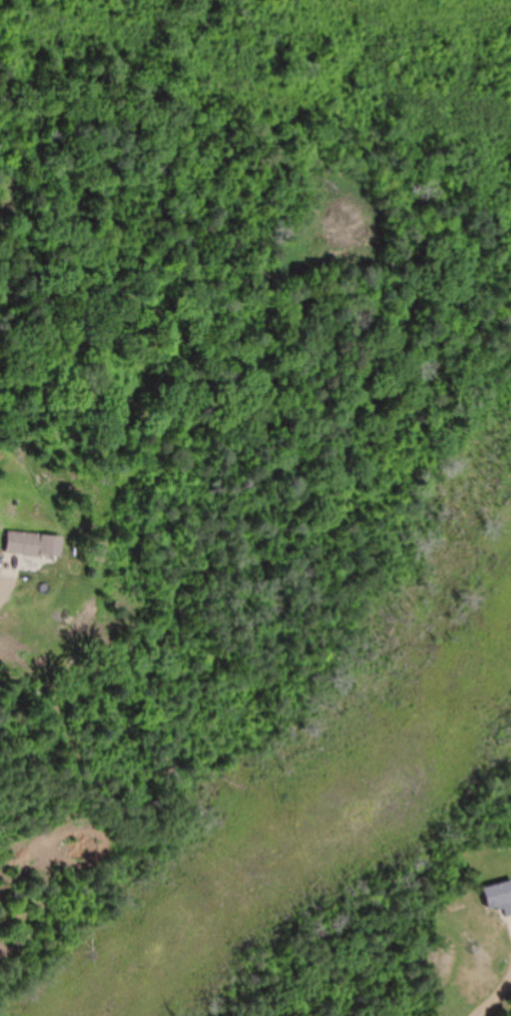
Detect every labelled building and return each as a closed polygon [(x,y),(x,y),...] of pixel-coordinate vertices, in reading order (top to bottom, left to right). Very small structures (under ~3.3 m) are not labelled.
[(5,555),(61,558),(62,536),(6,533),(5,555)] [(502,909),(504,918),(510,917),(510,883),(482,889),(487,913),(502,909)]
